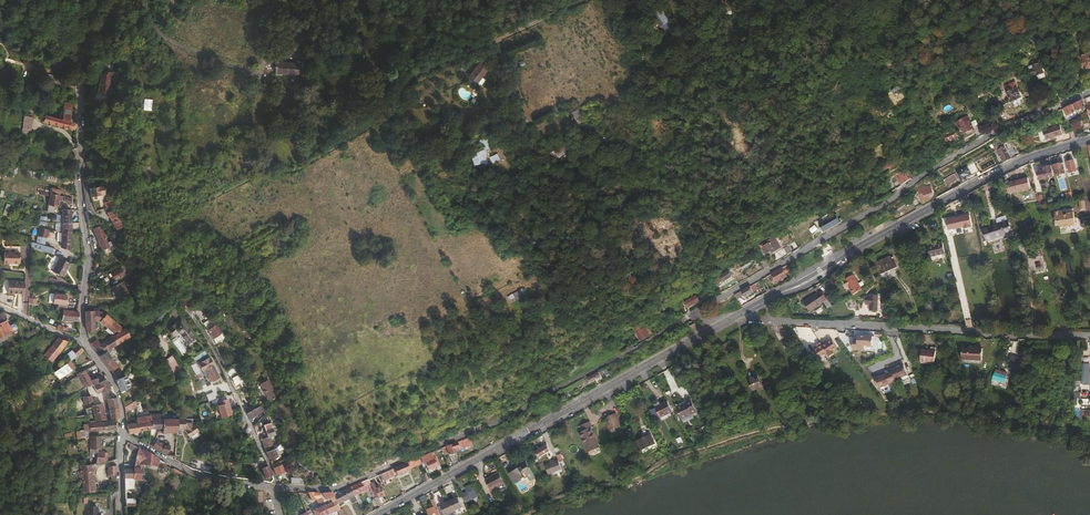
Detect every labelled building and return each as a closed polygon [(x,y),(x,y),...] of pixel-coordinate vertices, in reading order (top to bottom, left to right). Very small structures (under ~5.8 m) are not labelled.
[(391,51),(388,43),(375,50),(378,57),(391,51)] [(1081,55),(1086,67),(1089,66),(1089,51),(1081,55)] [(358,68),(362,76),(365,75),(365,77),(367,75),(368,77),(372,75),(371,73),(376,71),(374,67),(376,66),(373,60),(370,62),(368,57),(364,59),(366,64),(358,68)] [(273,61),(272,72),(294,73),(295,62),(273,61)] [(1042,72),(1038,63),(1031,65),(1032,68),(1028,69),(1030,75),(1034,73),(1035,75),(1042,72)] [(487,70),(479,64),(471,75),(479,81),(487,70)] [(101,66),(100,88),(110,88),(111,67),(101,66)] [(1020,97),(1013,82),(1004,86),(1010,102),(1016,100),(1016,99),(1020,97)] [(1064,100),(1060,92),(1055,94),(1059,102),(1064,100)] [(74,119),(74,102),(66,100),(62,113),(58,112),(57,116),(43,113),(42,119),(75,126),(76,119),(74,119)] [(1085,108),(1081,101),(1073,105),(1077,112),(1085,108)] [(1042,111),(1039,103),(1034,105),(1037,112),(1042,111)] [(1075,113),(1072,106),(1064,110),(1067,117),(1075,113)] [(32,107),(23,107),(21,131),(29,131),(30,115),(25,115),(25,110),(32,110),(32,107)] [(576,121),(583,118),(579,109),(572,112),(576,121)] [(973,129),(966,117),(956,123),(962,135),(973,129)] [(1045,140),(1062,134),(1059,124),(1042,129),(1044,139),(1045,140)] [(982,135),(979,129),(973,132),(977,138),(982,135)] [(959,136),(956,131),(943,136),(945,141),(959,136)] [(481,150),(490,147),(487,137),(478,140),(481,150)] [(1010,159),(1006,152),(1011,150),(1008,144),(996,151),(1003,163),(1010,159)] [(469,153),(474,166),(483,163),(483,165),(489,163),(484,149),(469,153)] [(491,157),(493,163),(500,159),(498,153),(491,157)] [(100,155),(100,165),(101,165),(112,163),(111,154),(100,155)] [(1075,171),(1073,160),(1067,162),(1069,173),(1075,171)] [(885,170),(893,166),(890,161),(879,166),(881,169),(884,167),(885,170)] [(101,165),(101,175),(112,173),(112,163),(101,165)] [(942,188),(959,178),(963,184),(969,181),(967,178),(979,172),(974,163),(943,180),(944,183),(933,189),(934,192),(942,188)] [(1066,173),(1063,163),(1053,165),(1056,175),(1066,173)] [(1054,176),(1051,166),(1044,168),(1044,170),(1038,172),(1039,179),(1054,176)] [(908,180),(902,170),(894,175),(901,185),(908,180)] [(1031,187),(1029,177),(1015,180),(1018,191),(1031,187)] [(1018,191),(1015,180),(1005,182),(1008,193),(1018,191)] [(933,195),(930,186),(917,190),(918,194),(923,193),(924,197),(929,196),(933,195)] [(104,196),(103,187),(89,190),(91,198),(104,196)] [(56,209),(58,197),(49,194),(46,213),(53,214),(54,208),(56,209)] [(71,200),(63,198),(62,203),(71,206),(71,200)] [(113,206),(112,207),(106,209),(104,210),(112,223),(119,220),(114,211),(115,210),(113,206)] [(895,212),(898,217),(904,214),(901,209),(895,212)] [(62,224),(71,224),(70,212),(62,212),(62,215),(62,224)] [(1076,226),(1075,222),(1077,219),(1074,217),(1074,213),(1064,215),(1063,214),(1061,214),(1061,213),(1060,212),(1055,213),(1057,226),(1060,226),(1061,228),(1065,228),(1066,228),(1069,228),(1069,227),(1076,226)] [(840,224),(835,214),(818,224),(823,234),(840,224)] [(971,215),(947,219),(949,229),(973,225),(971,215)] [(119,220),(112,223),(116,231),(127,226),(123,219),(119,220)] [(1012,235),(1010,222),(984,227),(987,239),(1012,235)] [(70,230),(71,224),(62,224),(61,233),(70,234),(72,234),(72,230),(70,230)] [(46,231),(38,230),(35,243),(43,245),(46,231)] [(108,244),(102,231),(94,234),(102,252),(112,248),(111,243),(108,244)] [(70,234),(61,233),(60,248),(69,251),(70,234)] [(776,249),(770,240),(761,246),(766,255),(776,249)] [(946,254),(943,243),(936,245),(933,246),(928,247),(931,258),(946,254)] [(43,247),(31,244),(30,245),(30,249),(41,251),(53,256),(54,254),(52,253),(53,251),(43,247)] [(4,254),(3,265),(19,265),(19,254),(4,254)] [(880,275),(898,268),(896,261),(892,263),(891,257),(876,263),(880,275)] [(58,258),(56,262),(60,264),(67,268),(69,265),(59,258),(58,258)] [(770,266),(766,259),(760,262),(764,269),(770,266)] [(61,277),(67,268),(60,264),(56,262),(50,271),(61,277)] [(132,278),(137,275),(128,264),(127,264),(124,267),(128,274),(132,278)] [(128,274),(124,267),(123,266),(111,274),(115,281),(128,274)] [(776,283),(787,276),(785,274),(790,271),(787,266),(771,275),(776,283)] [(717,286),(731,278),(729,273),(714,282),(717,286)] [(862,290),(853,274),(844,279),(845,280),(843,281),(846,288),(848,287),(853,295),(862,290)] [(141,279),(137,275),(132,278),(136,283),(141,279)] [(23,295),(24,284),(8,283),(8,295),(23,295)] [(127,294),(121,283),(110,289),(116,299),(127,294)] [(750,287),(735,296),(737,300),(744,296),(745,298),(754,293),(750,287)] [(510,300),(525,295),(523,290),(508,295),(510,300)] [(826,300),(821,292),(817,294),(822,302),(826,300)] [(179,299),(188,307),(192,303),(183,294),(179,299)] [(818,305),(822,302),(817,294),(812,297),(811,296),(802,302),(808,312),(818,306),(818,305)] [(876,310),(877,295),(869,294),(869,296),(865,296),(864,304),(868,304),(868,310),(876,310)] [(57,305),(65,306),(66,297),(53,296),(52,305),(57,305)] [(687,308),(699,302),(696,296),(684,303),(687,308)] [(180,309),(176,305),(171,310),(175,314),(180,309)] [(157,326),(167,314),(160,309),(150,320),(157,326)] [(116,331),(118,333),(119,333),(123,330),(106,316),(98,311),(98,310),(93,310),(93,312),(84,313),(85,325),(87,333),(93,332),(95,322),(99,322),(113,334),(116,331)] [(66,312),(62,311),(61,321),(66,322),(78,322),(79,322),(78,314),(77,313),(66,312)] [(16,330),(13,325),(8,327),(5,322),(12,318),(5,314),(2,315),(1,314),(0,314),(0,339),(16,330)] [(170,326),(174,332),(180,328),(188,339),(194,335),(182,318),(170,326)] [(649,335),(640,321),(632,326),(640,341),(649,335)] [(220,332),(215,325),(206,331),(212,338),(220,332)] [(125,329),(123,330),(119,333),(118,333),(116,334),(113,336),(118,344),(130,337),(125,329)] [(856,340),(852,340),(852,349),(864,350),(864,346),(871,346),(872,336),(856,335),(856,340)] [(103,343),(100,345),(94,350),(99,356),(106,351),(106,352),(118,344),(113,336),(103,343)] [(51,363),(67,343),(58,338),(43,356),(51,363)] [(172,341),(182,352),(186,349),(175,338),(172,341)] [(90,345),(94,350),(100,345),(96,341),(90,345)] [(730,348),(727,342),(718,346),(721,352),(730,348)] [(72,352),(77,357),(83,353),(79,348),(76,347),(72,352)] [(981,362),(982,350),(962,349),(961,361),(981,362)] [(839,358),(834,350),(830,352),(836,360),(839,358)] [(112,360),(106,352),(106,351),(99,356),(98,356),(104,365),(106,364),(112,360)] [(935,364),(936,353),(922,351),(921,363),(935,364)] [(77,357),(72,352),(64,359),(68,364),(69,363),(77,357)] [(819,363),(826,358),(823,354),(816,359),(819,363)] [(201,364),(198,365),(201,372),(205,370),(207,376),(206,376),(209,382),(211,381),(211,383),(219,379),(212,366),(213,366),(210,359),(209,360),(208,359),(201,363),(201,364)] [(74,369),(69,363),(68,364),(66,365),(66,364),(53,374),(58,381),(74,369)] [(1081,364),(1081,385),(1089,384),(1089,364),(1081,364)] [(908,376),(904,367),(891,371),(892,372),(895,380),(908,376)] [(78,377),(84,389),(87,387),(88,387),(85,381),(88,379),(83,371),(77,375),(78,377)] [(587,384),(601,377),(599,372),(585,379),(587,384)] [(895,382),(895,380),(892,372),(873,378),(879,387),(895,382)] [(91,386),(99,383),(105,381),(99,373),(97,374),(100,378),(89,382),(91,386)] [(240,383),(236,376),(232,379),(236,386),(234,387),(237,392),(244,387),(242,382),(240,383)] [(125,377),(122,378),(116,380),(116,381),(120,392),(129,387),(125,377)] [(760,388),(755,378),(748,381),(752,391),(760,388)] [(110,390),(105,381),(99,383),(103,392),(110,390)] [(274,391),(269,381),(260,385),(265,395),(274,391)] [(96,393),(97,395),(103,392),(99,383),(91,386),(90,386),(93,394),(96,393)] [(87,398),(84,389),(76,393),(78,399),(82,398),(84,406),(92,402),(90,397),(87,398)] [(213,391),(205,394),(208,401),(216,398),(213,391)] [(684,399),(682,394),(673,398),(675,403),(684,399)] [(704,400),(701,394),(694,397),(697,403),(704,400)] [(114,399),(112,396),(109,398),(109,400),(107,400),(109,408),(110,419),(118,419),(117,402),(116,399),(114,399)] [(145,399),(143,396),(131,404),(124,408),(125,414),(136,407),(134,405),(139,401),(140,402),(145,399)] [(123,400),(124,408),(131,404),(128,397),(123,400)] [(697,412),(690,398),(685,400),(687,403),(676,407),(682,419),(692,414),(697,412)] [(672,412),(667,401),(657,406),(663,416),(665,415),(662,409),(666,407),(669,413),(672,412)] [(85,410),(86,415),(94,414),(96,421),(105,420),(105,418),(102,404),(93,407),(93,408),(85,410)] [(221,418),(231,416),(227,404),(217,407),(220,418),(221,418)] [(262,412),(259,406),(246,414),(249,419),(262,412)] [(613,420),(618,418),(615,410),(607,413),(608,417),(611,426),(613,425),(615,425),(613,420)] [(149,415),(149,418),(150,430),(162,429),(162,415),(149,415)] [(176,432),(176,429),(177,420),(167,420),(167,415),(162,415),(162,429),(162,432),(176,432)] [(611,426),(608,417),(605,419),(608,429),(614,427),(613,425),(611,426)] [(150,430),(149,418),(136,419),(136,424),(137,424),(138,432),(150,430)] [(184,420),(177,420),(176,429),(184,429),(185,430),(184,431),(189,438),(198,431),(193,424),(192,425),(191,423),(184,423),(184,420)] [(88,437),(95,437),(95,431),(102,431),(114,429),(114,422),(99,423),(87,424),(85,424),(86,438),(88,437)] [(267,438),(270,438),(275,436),(270,423),(262,425),(267,437),(267,438)] [(583,433),(590,430),(589,429),(592,427),(590,423),(581,427),(583,431),(583,433)] [(137,424),(136,424),(127,425),(128,434),(138,433),(138,432),(137,424)] [(597,448),(590,430),(583,433),(581,434),(588,452),(597,448)] [(656,444),(652,436),(640,442),(643,450),(649,447),(656,444)] [(95,437),(88,437),(89,456),(96,456),(95,465),(103,464),(103,463),(104,453),(97,453),(97,451),(100,451),(100,437),(95,437)] [(272,444),(270,438),(267,438),(267,437),(261,440),(266,453),(273,450),(271,445),(272,444)] [(456,442),(456,443),(458,448),(459,450),(466,447),(462,439),(456,442)] [(163,445),(156,441),(151,447),(160,453),(161,453),(168,456),(168,452),(167,452),(169,448),(170,446),(163,445)] [(453,450),(458,448),(456,443),(441,449),(449,469),(458,464),(453,450)] [(408,450),(409,454),(417,450),(416,446),(415,444),(407,448),(408,450)] [(128,449),(137,454),(138,450),(130,445),(128,449)] [(547,445),(535,452),(538,458),(550,452),(547,445)] [(273,450),(266,453),(269,460),(278,456),(276,453),(279,452),(277,448),(273,450)] [(133,471),(132,480),(138,480),(142,465),(165,468),(165,465),(138,450),(137,454),(133,471)] [(433,452),(419,458),(422,464),(423,468),(426,466),(429,473),(437,470),(437,471),(441,470),(436,459),(433,460),(431,456),(434,455),(433,452)] [(422,464),(419,458),(391,470),(393,476),(396,475),(397,475),(401,474),(408,471),(408,470),(422,464)] [(521,466),(518,467),(519,468),(510,473),(516,483),(521,492),(528,488),(527,487),(533,484),(535,478),(534,476),(535,476),(530,466),(528,467),(528,465),(529,464),(526,459),(521,462),(522,464),(520,464),(521,466)] [(271,465),(275,475),(284,472),(280,462),(271,465)] [(552,472),(560,470),(558,462),(545,466),(547,474),(552,472)] [(265,464),(259,464),(266,479),(272,477),(267,464),(265,464)] [(92,466),(92,465),(88,465),(79,466),(80,480),(82,480),(83,494),(94,493),(92,466)] [(132,480),(133,471),(127,470),(127,466),(123,466),(124,479),(132,480)] [(519,468),(518,467),(508,472),(514,483),(516,483),(510,473),(519,468)] [(116,483),(115,469),(107,470),(107,477),(111,477),(111,483),(116,483)] [(393,476),(391,470),(380,475),(382,481),(393,476)] [(505,483),(501,475),(495,478),(494,476),(486,480),(492,490),(505,483)] [(132,480),(124,479),(125,507),(134,507),(133,500),(132,480)] [(372,487),(370,485),(368,480),(350,488),(354,497),(372,487)] [(370,485),(372,487),(373,490),(372,490),(377,499),(378,499),(384,496),(379,487),(376,482),(370,485)] [(475,492),(471,486),(466,490),(467,492),(468,493),(469,495),(475,492)] [(350,488),(334,496),(335,498),(334,498),(335,501),(331,503),(333,506),(335,505),(335,506),(349,499),(352,504),(357,501),(354,497),(350,488)] [(478,497),(475,492),(469,495),(468,493),(465,495),(465,493),(461,495),(466,503),(472,500),(478,497)] [(435,499),(432,501),(434,507),(428,510),(430,514),(431,514),(436,513),(437,514),(441,514),(438,508),(435,499)] [(460,500),(451,503),(455,513),(464,510),(460,500)] [(305,510),(301,501),(295,504),(299,513),(305,510)] [(336,508),(335,506),(335,505),(333,506),(331,503),(325,505),(329,514),(330,514),(337,511),(339,510),(338,507),(336,508)] [(455,513),(451,503),(442,506),(445,514),(450,514),(455,513)] [(329,514),(325,505),(324,505),(312,511),(314,514),(328,514),(329,514)]
